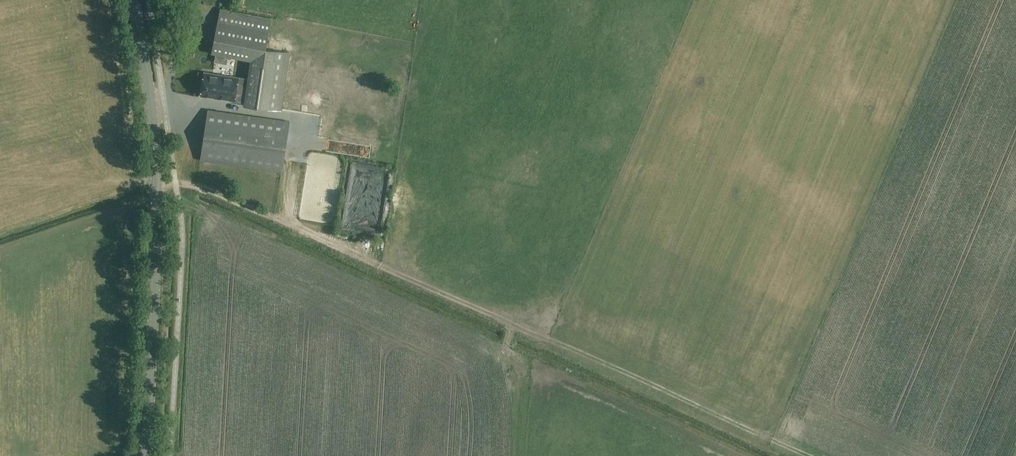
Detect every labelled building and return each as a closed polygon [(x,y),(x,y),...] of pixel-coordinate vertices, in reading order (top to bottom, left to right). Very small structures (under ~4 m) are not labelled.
[(290,52),(258,48),(264,20),(221,13),(213,52),(251,61),(248,78),(204,72),(200,96),(244,103),(243,105),(281,110),(290,52)] [(290,121),(208,109),(201,160),(282,171),(290,121)]
